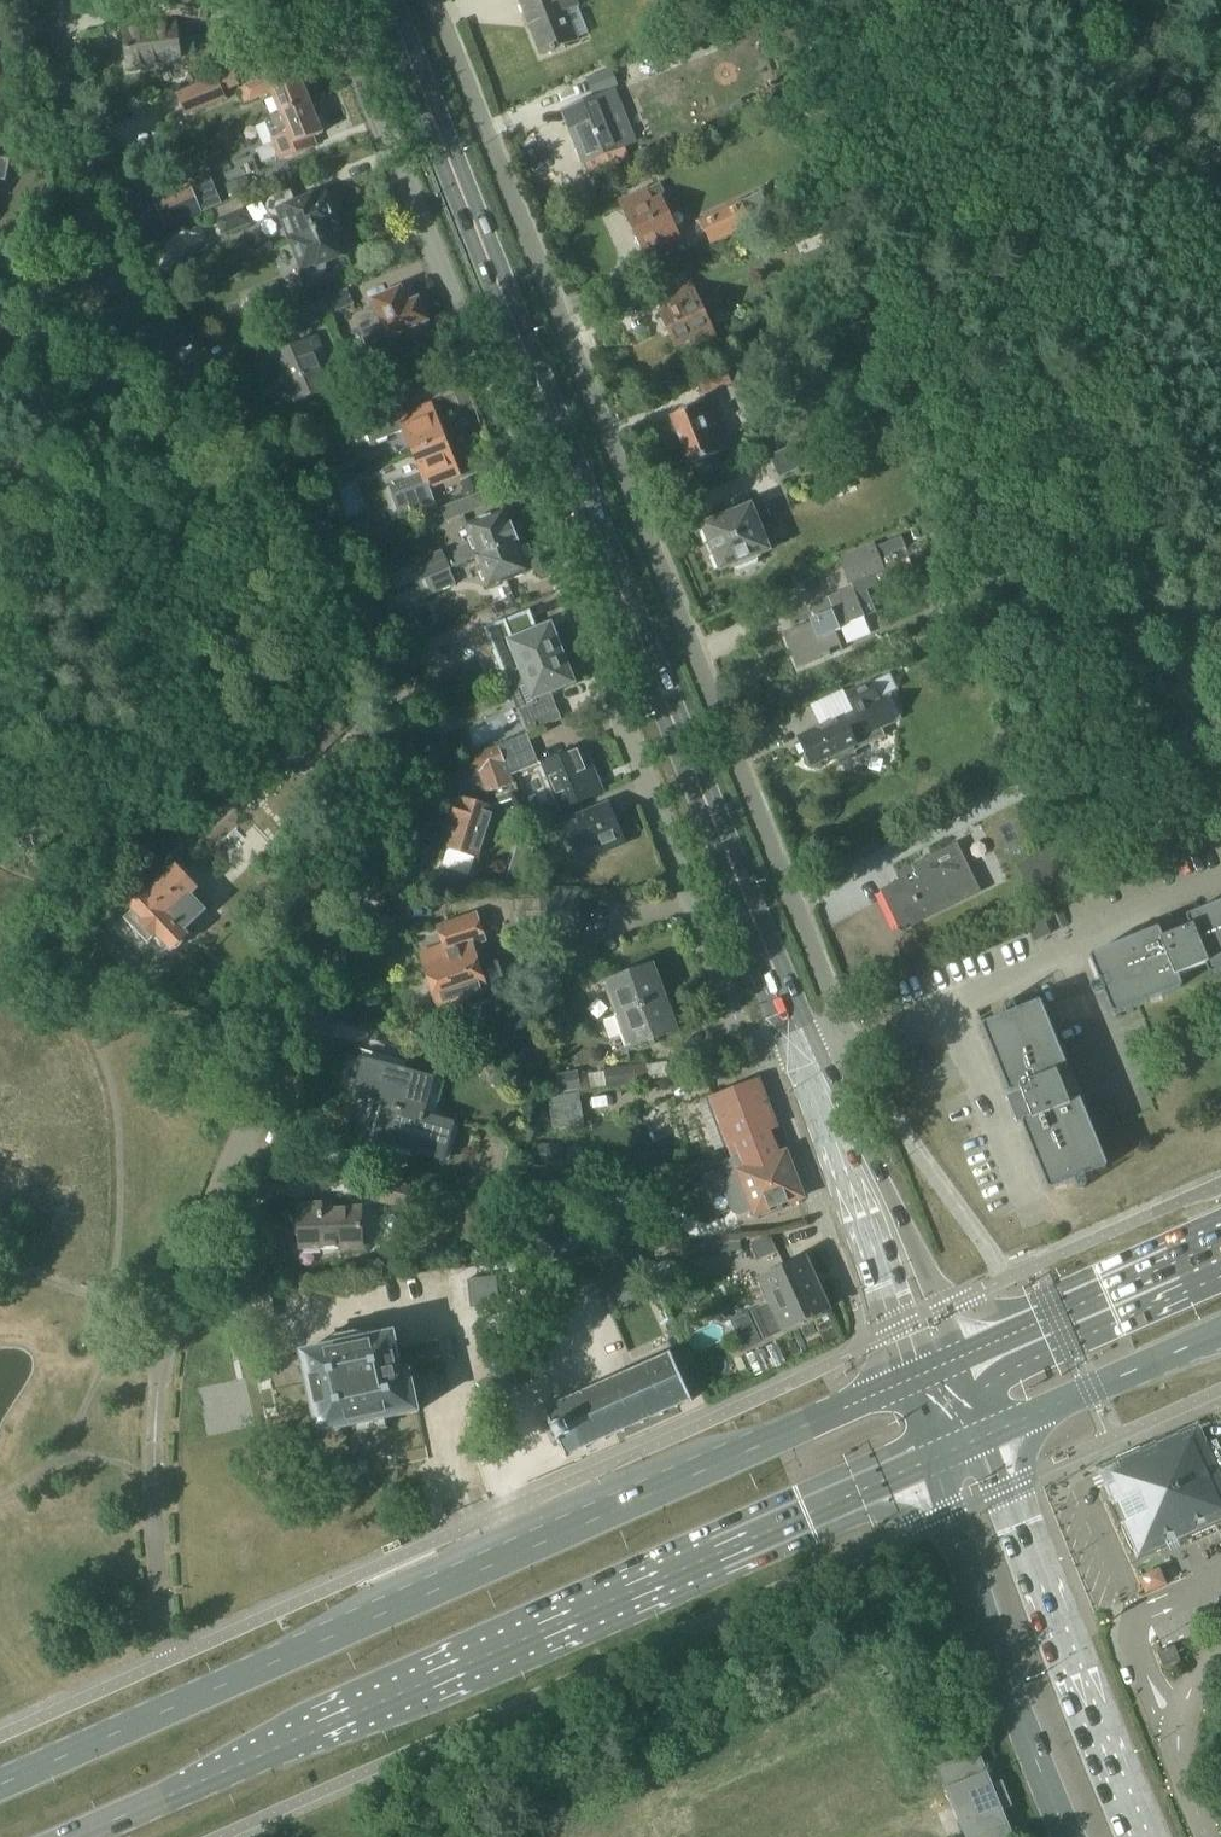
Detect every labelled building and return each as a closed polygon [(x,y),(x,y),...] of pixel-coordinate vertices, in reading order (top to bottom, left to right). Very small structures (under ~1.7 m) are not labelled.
[(197,21),(200,21),(201,18),(205,19),(206,14),(202,13),(204,0),(202,0),(171,0),(168,16),(197,21)] [(578,40),(566,11),(579,6),(576,0),(519,0),(542,55),(578,40)] [(130,67),(165,63),(164,58),(179,56),(175,26),(125,32),(130,67)] [(587,77),(593,95),(617,87),(611,69),(587,77)] [(280,114),(310,102),(298,70),(269,82),(267,78),(240,89),(245,103),(271,92),(280,114)] [(185,118),(220,103),(227,100),(223,92),(239,86),(232,71),(175,95),(185,118)] [(614,150),(634,142),(620,108),(602,115),(596,98),(571,108),(578,127),(570,130),(583,163),(614,150)] [(310,102),(280,114),(280,115),(265,121),(274,143),(257,150),(262,163),(279,156),(281,161),(315,147),(311,138),(323,134),(310,102)] [(5,182),(9,161),(0,159),(0,181),(5,182)] [(232,198),(250,191),(244,174),(225,181),(232,198)] [(164,227),(202,212),(191,185),(153,201),(164,227)] [(652,203),(645,190),(621,201),(646,253),(678,238),(660,200),(652,203)] [(292,240),(335,223),(332,216),(337,212),(339,207),(338,201),(335,196),(329,193),(323,194),(295,205),(290,192),(271,199),(268,204),(268,210),(272,214),(277,216),(281,214),(292,240)] [(712,245),(773,216),(762,193),(701,222),(712,245)] [(222,237),(250,225),(243,208),(215,220),(222,237)] [(335,223),(292,240),(304,270),(305,271),(305,272),(306,273),(306,274),(307,274),(308,275),(309,276),(310,277),(311,277),(312,278),(313,278),(314,278),(315,278),(316,278),(317,278),(318,278),(319,278),(320,277),(321,277),(322,276),(323,276),(323,275),(324,275),(325,274),(325,273),(326,273),(326,272),(326,271),(327,270),(327,269),(327,268),(327,267),(327,266),(327,265),(327,264),(327,263),(326,262),(326,261),(334,258),(347,253),(335,223)] [(246,296),(258,325),(286,313),(275,284),(246,296)] [(697,297),(691,284),(665,297),(672,311),(661,316),(675,345),(693,337),(698,347),(715,339),(702,312),(708,309),(701,295),(697,297)] [(414,303),(408,287),(367,304),(373,320),(357,327),(366,347),(389,337),(389,336),(411,327),(414,335),(429,329),(426,321),(427,321),(419,301),(414,303)] [(354,306),(348,291),(324,301),(324,302),(330,316),(354,306)] [(300,328),(330,316),(324,302),(295,315),(300,328)] [(295,402),(328,387),(316,361),(324,358),(316,338),(275,356),(295,402)] [(387,364),(371,358),(365,375),(381,380),(387,364)] [(725,366),(732,382),(742,378),(735,362),(725,366)] [(703,394),(732,382),(725,366),(696,378),(703,394)] [(691,464),(729,449),(709,401),(671,416),(691,464)] [(414,453),(447,438),(446,434),(442,435),(429,403),(428,403),(429,406),(399,419),(392,402),(357,417),(369,446),(405,430),(414,453)] [(447,438),(414,453),(424,475),(387,489),(399,518),(435,503),(428,487),(457,475),(458,479),(459,478),(446,446),(450,445),(447,438)] [(804,441),(768,458),(779,479),(814,462),(804,441)] [(460,483),(466,496),(474,492),(469,479),(460,483)] [(446,522),(464,515),(458,502),(441,509),(446,522)] [(770,517),(765,504),(752,509),(751,506),(703,525),(721,570),(732,566),(733,569),(758,559),(757,556),(769,552),(757,522),(770,517)] [(478,557),(517,541),(511,524),(508,525),(504,513),(468,527),(479,556),(477,557),(478,557)] [(517,541),(478,557),(489,586),(511,577),(514,579),(521,576),(523,572),(527,571),(516,543),(518,542),(517,541)] [(849,586),(886,572),(874,543),(838,557),(849,586)] [(449,569),(444,558),(441,551),(413,563),(421,582),(430,579),(429,577),(449,569)] [(449,569),(465,563),(461,551),(444,558),(449,569)] [(449,570),(429,579),(436,594),(456,585),(449,570)] [(811,623),(783,635),(796,665),(797,668),(801,667),(824,658),(825,659),(828,658),(831,657),(830,656),(843,651),(836,633),(841,631),(840,628),(853,623),(865,618),(860,603),(854,588),(810,606),(815,618),(816,621),(811,623)] [(523,670),(561,655),(550,627),(513,642),(505,622),(461,640),(460,638),(441,646),(447,661),(492,643),(499,661),(516,654),(523,670)] [(853,623),(840,628),(841,631),(855,626),(853,623)] [(561,655),(523,670),(505,677),(518,710),(528,734),(561,720),(550,692),(572,683),(561,655)] [(853,712),(881,698),(873,682),(845,695),(853,712)] [(881,698),(853,712),(796,739),(810,767),(831,756),(834,761),(886,736),(883,729),(895,723),(883,697),(881,698)] [(507,743),(500,746),(506,763),(511,776),(512,775),(539,764),(526,735),(507,743)] [(500,746),(469,759),(476,775),(480,773),(481,773),(485,782),(490,793),(493,792),(495,796),(498,804),(501,802),(518,795),(511,776),(506,763),(500,746)] [(584,748),(543,765),(553,789),(561,808),(578,801),(579,802),(595,795),(603,792),(594,772),(584,748)] [(445,847),(479,857),(493,810),(460,799),(445,847)] [(561,808),(544,815),(550,829),(567,822),(580,852),(600,843),(604,852),(624,844),(608,805),(584,815),(579,802),(578,801),(561,808)] [(977,894),(955,847),(956,846),(955,844),(902,870),(906,878),(880,891),(881,893),(883,892),(902,931),(977,894)] [(511,890),(533,890),(541,866),(536,864),(538,856),(529,853),(527,861),(521,859),(511,890)] [(169,950),(186,935),(183,932),(205,912),(204,911),(209,906),(174,869),(131,910),(133,911),(126,919),(148,942),(155,935),(169,950)] [(540,893),(540,913),(579,913),(579,894),(540,893)] [(1090,955),(1091,956),(1089,957),(1112,1013),(1114,1013),(1114,1014),(1182,987),(1181,985),(1182,985),(1178,975),(1205,964),(1209,974),(1210,973),(1211,975),(1220,971),(1220,902),(1090,955)] [(540,913),(540,933),(579,934),(579,913),(540,913)] [(479,969),(472,946),(485,942),(476,917),(440,929),(446,947),(422,955),(431,984),(429,985),(439,1018),(492,1000),(481,968),(479,969)] [(614,1018),(664,999),(662,993),(666,992),(662,980),(658,981),(652,965),(602,984),(614,1018)] [(664,999),(614,1018),(625,1050),(676,1031),(670,1016),(675,1014),(670,1002),(666,1003),(664,999)] [(983,1025),(982,1025),(996,1060),(1009,1093),(1011,1092),(1011,1093),(1021,1090),(1031,1116),(1022,1120),(1022,1121),(1021,1122),(1037,1159),(1047,1185),(1049,1189),(1050,1189),(1051,1190),(1097,1171),(1107,1167),(1107,1166),(1108,1165),(1101,1147),(1080,1098),(1079,1098),(1079,1097),(1069,1101),(1068,1099),(1058,1074),(1065,1071),(1068,1070),(1067,1069),(1068,1068),(1067,1066),(1065,1060),(1046,1013),(1041,1001),(1040,1001),(1040,1002),(1039,1001),(1012,1011),(983,1024),(983,1025)] [(384,1105),(423,1115),(433,1078),(363,1059),(353,1097),(384,1105)] [(604,1070),(607,1087),(649,1081),(646,1064),(604,1070)] [(560,1092),(579,1089),(577,1075),(557,1078),(560,1092)] [(755,1083),(709,1100),(732,1160),(741,1156),(772,1144),(767,1131),(774,1129),(759,1089),(757,1082),(755,1083)] [(550,1106),(553,1130),(584,1125),(580,1102),(550,1106)] [(454,1124),(423,1115),(384,1105),(374,1142),(443,1162),(454,1124)] [(562,1168),(563,1146),(533,1144),(531,1165),(562,1168)] [(747,1169),(739,1172),(741,1175),(723,1182),(734,1212),(742,1215),(755,1211),(756,1215),(801,1198),(785,1155),(777,1157),(772,1144),(741,1156),(747,1169)] [(405,1206),(409,1187),(378,1180),(374,1199),(405,1206)] [(323,1212),(322,1206),(299,1207),(301,1246),(340,1244),(340,1247),(362,1246),(360,1210),(323,1212)] [(523,1254),(556,1252),(554,1216),(521,1218),(523,1254)] [(574,1259),(585,1243),(572,1234),(561,1250),(574,1259)] [(751,1246),(757,1260),(776,1251),(770,1238),(751,1246)] [(691,1243),(673,1244),(674,1256),(692,1255),(691,1244),(691,1243)] [(751,1312),(764,1342),(828,1313),(811,1276),(813,1274),(808,1263),(805,1264),(804,1260),(762,1279),(766,1288),(761,1290),(767,1305),(751,1312)] [(631,1283),(627,1274),(600,1285),(604,1294),(631,1283)] [(467,1280),(470,1309),(499,1305),(496,1277),(467,1280)] [(631,1283),(604,1294),(603,1294),(609,1310),(638,1298),(632,1283),(631,1283)] [(401,1375),(393,1334),(367,1339),(367,1337),(355,1336),(338,1339),(325,1346),(326,1349),(302,1354),(308,1382),(306,1386),(307,1395),(311,1397),(316,1424),(319,1429),(323,1431),(328,1432),(352,1427),(354,1437),(387,1429),(385,1420),(418,1413),(414,1396),(422,1395),(418,1376),(410,1378),(409,1373),(401,1375)] [(562,1404),(544,1412),(546,1418),(549,1424),(547,1425),(550,1431),(551,1430),(552,1430),(555,1438),(554,1439),(556,1445),(558,1444),(563,1456),(582,1447),(582,1449),(583,1450),(586,1448),(585,1447),(601,1439),(602,1441),(603,1440),(605,1440),(604,1438),(620,1431),(621,1433),(623,1431),(623,1430),(639,1422),(640,1424),(643,1422),(642,1422),(642,1421),(658,1414),(659,1415),(661,1415),(662,1414),(661,1412),(668,1409),(672,1407),(673,1409),(676,1408),(676,1407),(675,1406),(686,1401),(691,1403),(693,1400),(690,1399),(672,1357),(673,1355),(669,1354),(668,1357),(655,1363),(655,1361),(652,1362),(652,1364),(651,1365),(642,1369),(641,1367),(639,1368),(639,1369),(639,1370),(622,1377),(622,1376),(621,1376),(619,1377),(620,1379),(616,1380),(603,1386),(603,1385),(603,1384),(601,1385),(600,1385),(600,1387),(593,1390),(585,1394),(584,1392),(581,1394),(582,1395),(571,1400),(565,1403),(564,1401),(562,1402),(562,1404)] [(482,1404),(513,1389),(511,1357),(490,1357),(492,1376),(473,1385),(482,1404)] [(1216,1440),(1197,1449),(1195,1445),(1115,1481),(1123,1501),(1119,1502),(1127,1521),(1132,1520),(1144,1546),(1172,1533),(1175,1539),(1184,1535),(1181,1529),(1220,1511),(1220,1502),(1214,1487),(1220,1484),(1220,1448),(1220,1449),(1216,1440)] [(1164,1667),(1181,1661),(1175,1646),(1158,1652),(1164,1667)] [(978,1754),(940,1769),(968,1836),(1012,1836),(1001,1809),(1011,1805),(1002,1783),(992,1787),(978,1754)]
